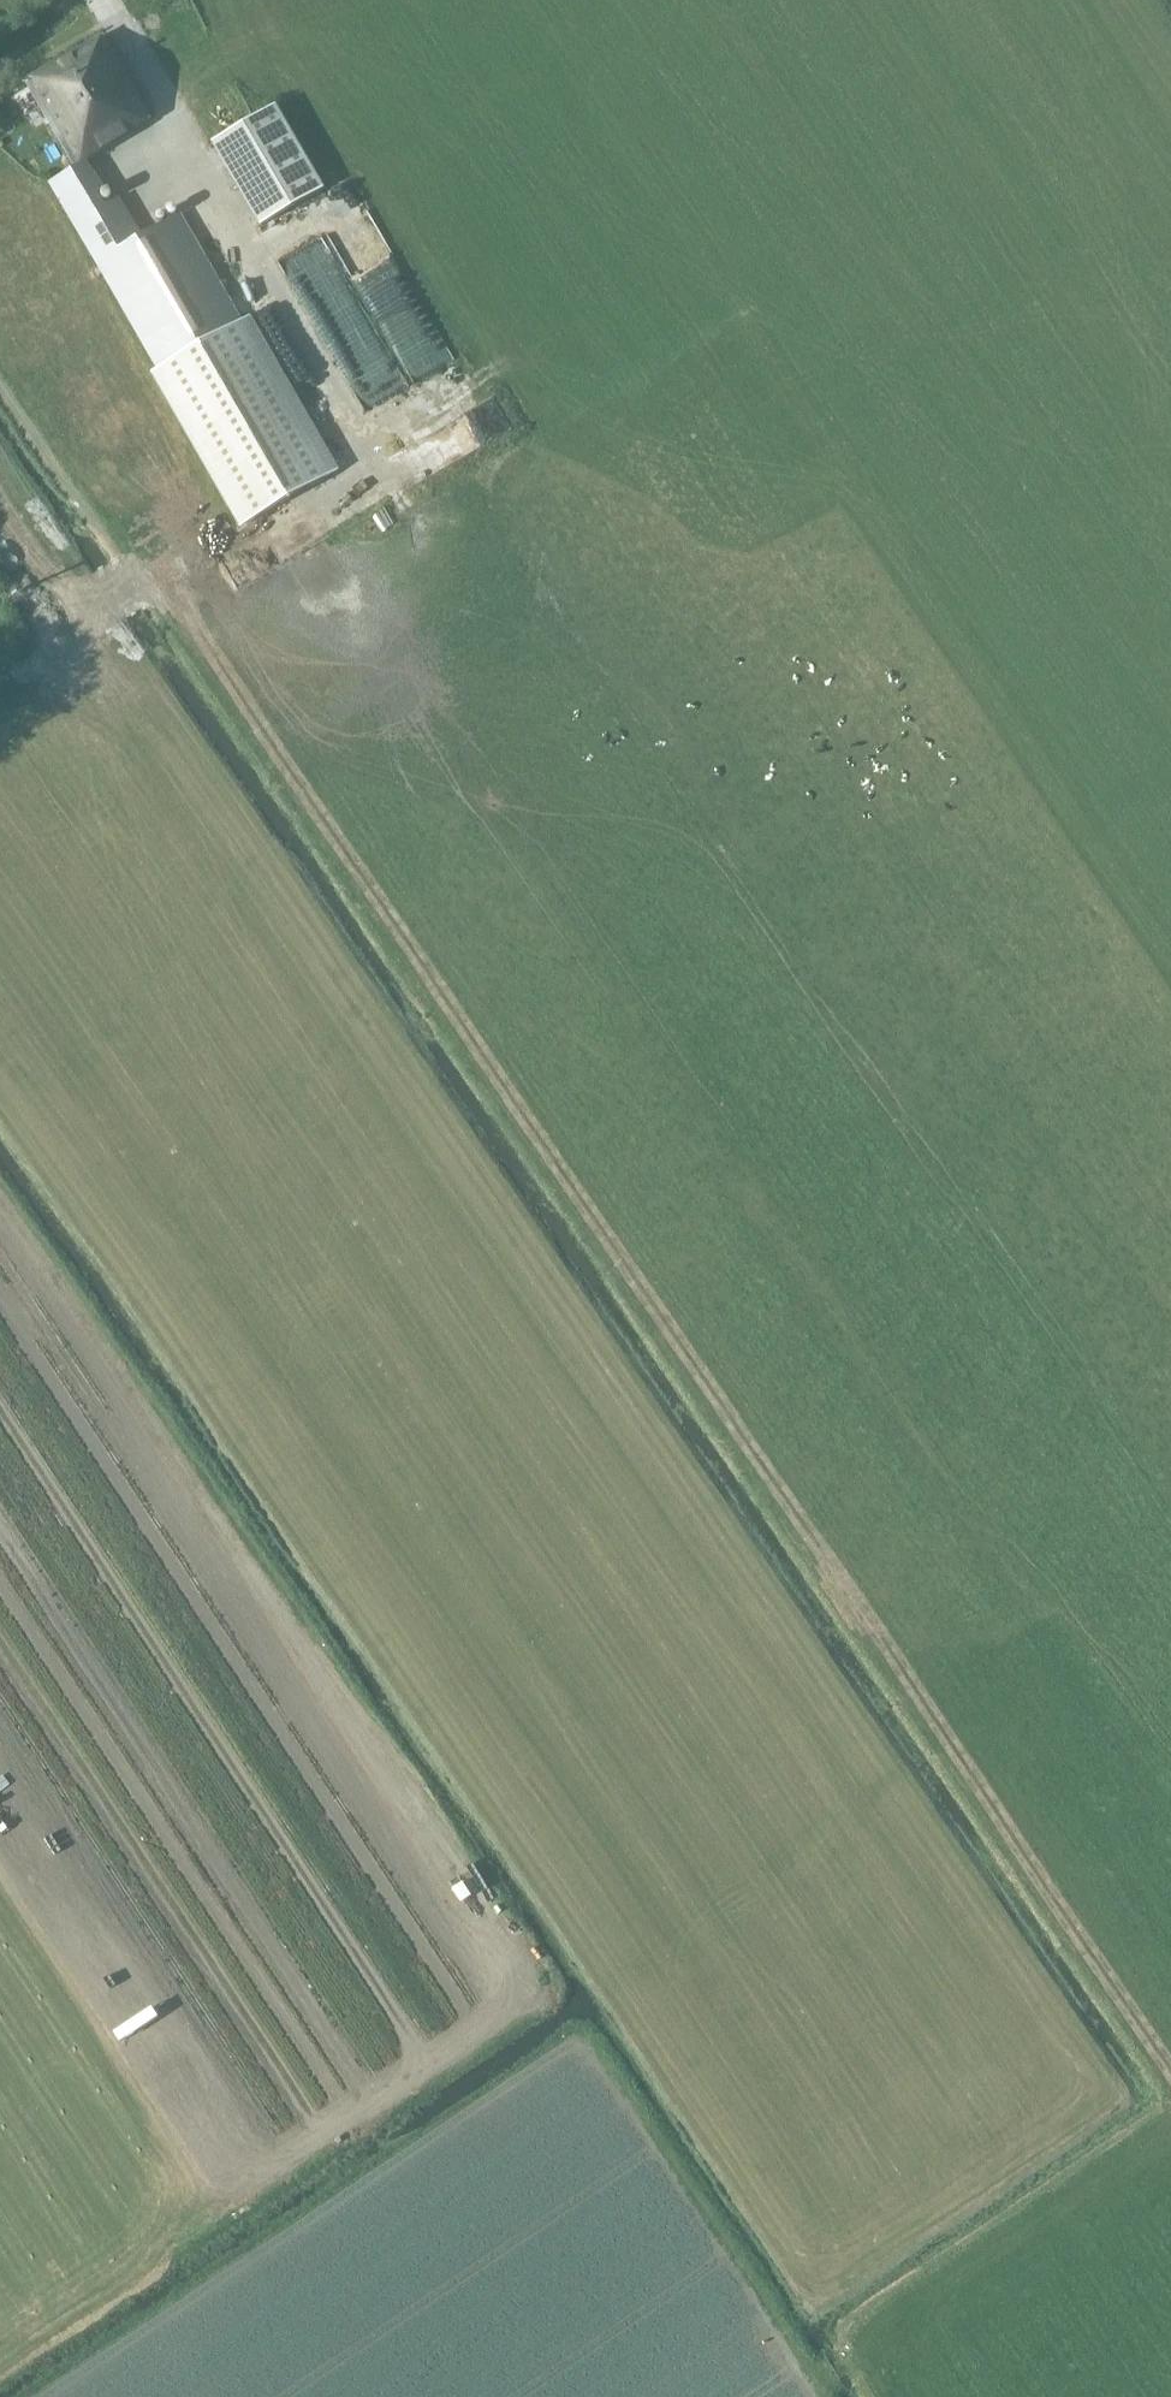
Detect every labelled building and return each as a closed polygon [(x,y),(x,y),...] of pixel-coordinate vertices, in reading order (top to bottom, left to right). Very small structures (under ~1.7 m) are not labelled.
[(26,82),(75,166),(76,169),(90,161),(135,135),(133,131),(151,120),(103,37),(26,82)] [(266,223),(332,187),(284,101),(219,137),(266,223)] [(244,525),(335,473),(248,318),(242,321),(181,214),(142,232),(121,197),(114,202),(90,161),(76,169),(75,166),(49,183),(244,525)] [(378,332),(336,349),(359,404),(394,389),(383,363),(386,361),(381,351),(385,349),(378,332)]
